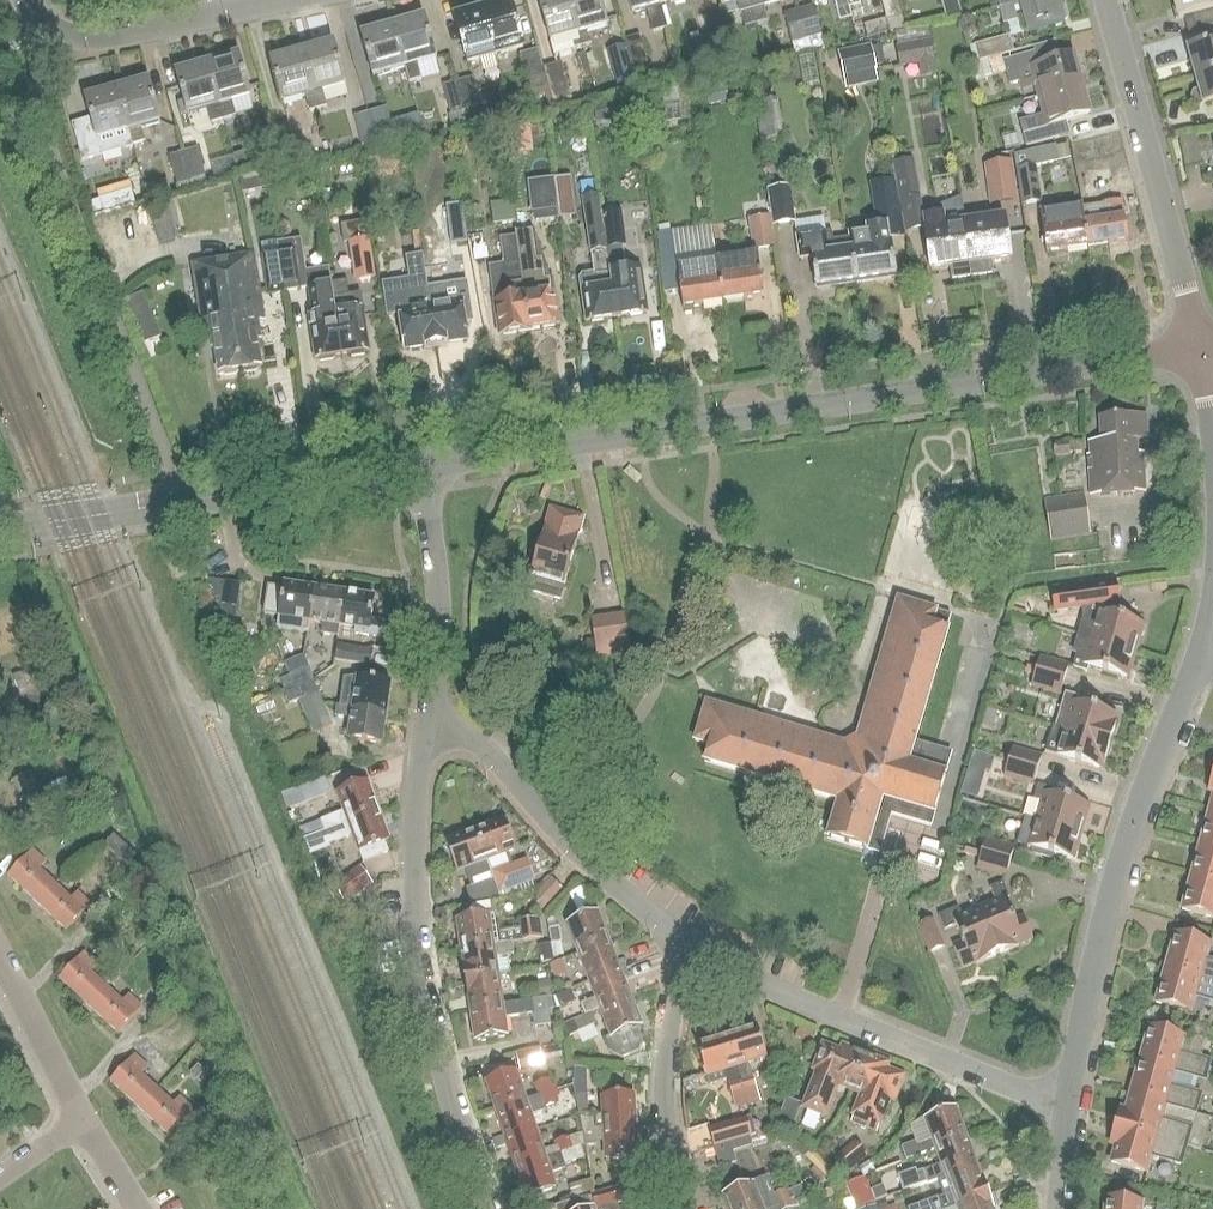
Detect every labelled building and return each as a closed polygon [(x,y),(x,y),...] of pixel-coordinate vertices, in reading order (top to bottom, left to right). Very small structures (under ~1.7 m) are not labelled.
[(481,8),(495,55),(522,48),(509,0),(481,8)] [(580,46),(567,0),(537,0),(552,54),(580,46)] [(606,25),(599,0),(567,0),(580,46),(587,44),(584,31),(606,25)] [(666,29),(659,6),(658,0),(627,0),(632,14),(648,9),(655,32),(666,29)] [(749,0),(719,0),(721,7),(738,2),(745,27),(755,24),(749,0)] [(755,24),(767,21),(761,0),(749,0),(755,24)] [(839,20),(851,17),(850,15),(849,9),(846,0),(834,0),(839,20)] [(860,5),(859,0),(846,0),(849,9),(859,6),(860,5)] [(899,17),(904,16),(900,0),(884,0),(889,19),(899,17)] [(950,20),(961,17),(956,0),(944,0),(950,20)] [(1057,0),(1028,0),(1004,7),(1009,24),(1024,20),(1028,34),(1064,25),(1057,0)] [(1178,20),(1212,11),(1212,0),(1173,0),(1178,20)] [(859,6),(849,9),(850,15),(861,12),(859,6)] [(454,16),(463,50),(467,63),(495,55),(481,8),(454,16)] [(799,12),(806,39),(820,35),(813,8),(799,12)] [(792,43),(806,39),(799,12),(784,16),(792,43)] [(410,19),(393,23),(405,70),(410,85),(423,82),(419,67),(436,62),(424,20),(413,23),(410,19)] [(360,38),(372,80),(389,75),(403,71),(405,70),(393,23),(372,29),(371,35),(360,38)] [(639,36),(624,41),(626,46),(633,70),(648,66),(639,36)] [(1014,36),(978,44),(982,60),(1017,51),(1014,36)] [(931,40),(897,47),(901,67),(918,64),(935,61),(931,40)] [(1194,79),(1212,74),(1212,43),(1186,50),(1194,79)] [(333,45),(303,54),(320,112),(330,109),(326,93),(346,88),(333,45)] [(621,88),(637,84),(633,70),(626,46),(610,50),(621,88)] [(874,46),(841,53),(846,82),(880,76),(874,46)] [(535,111),(554,105),(548,86),(543,68),(538,50),(520,55),(530,91),(535,111)] [(1037,98),(1081,86),(1072,56),(1038,66),(1035,53),(1002,62),(1009,85),(1032,79),(1037,98)] [(306,99),(311,114),(320,112),(303,54),(269,63),(282,106),(306,99)] [(239,57),(208,65),(224,123),(236,120),(232,105),(251,100),(239,57)] [(572,100),(562,63),(543,68),(548,86),(554,105),(572,100)] [(206,111),(211,127),(224,123),(208,65),(175,74),(186,117),(206,111)] [(1202,107),(1212,104),(1212,74),(1194,79),(1198,93),(1192,94),(1190,100),(1191,106),(1196,109),(1202,107)] [(457,84),(465,112),(479,108),(472,80),(457,84)] [(148,82),(118,90),(134,148),(148,144),(144,129),(160,124),(148,82)] [(465,113),(465,112),(457,84),(442,88),(451,117),(465,113)] [(730,85),(705,91),(709,107),(734,102),(730,85)] [(1089,115),(1081,86),(1037,98),(1042,117),(1019,123),(1026,147),(1058,138),(1055,125),(1089,115)] [(678,89),(652,93),(654,107),(680,102),(678,89)] [(85,99),(91,121),(73,126),(83,162),(134,148),(118,90),(85,99)] [(778,139),(783,139),(776,98),(757,101),(764,141),(764,142),(778,139)] [(615,103),(593,107),(596,120),(618,117),(615,103)] [(368,115),(376,144),(395,139),(388,110),(368,115)] [(362,147),(376,144),(368,115),(355,119),(362,147)] [(274,129),(282,158),(296,154),(288,125),(274,129)] [(520,126),(508,127),(512,156),(524,154),(520,126)] [(1114,151),(1112,136),(1102,138),(1104,153),(1114,151)] [(184,153),(192,183),(205,179),(197,149),(184,153)] [(1063,164),(1061,149),(1018,155),(1025,209),(1047,206),(1041,167),(1063,164)] [(394,150),(365,154),(367,170),(396,166),(394,150)] [(176,187),(192,183),(184,153),(168,157),(176,187)] [(922,201),(915,160),(896,163),(904,204),(922,201)] [(1021,202),(1015,162),(988,166),(994,206),(1021,202)] [(105,208),(96,178),(82,182),(91,212),(105,208)] [(571,183),(565,184),(564,178),(554,180),(558,212),(574,210),(571,183)] [(254,179),(240,181),(242,193),(256,192),(254,179)] [(529,183),(533,215),(558,212),(554,180),(529,183)] [(886,225),(888,240),(905,237),(897,181),(871,185),(878,227),(886,225)] [(111,209),(144,204),(141,188),(108,194),(111,209)] [(799,225),(795,189),(771,192),(776,228),(799,225)] [(582,198),(589,243),(605,241),(599,196),(582,198)] [(972,277),(963,224),(965,223),(961,198),(938,208),(940,218),(923,220),(925,229),(923,230),(930,273),(949,270),(951,280),(972,277)] [(1086,225),(1090,246),(1107,244),(1108,245),(1128,242),(1121,201),(1102,204),(1105,222),(1086,225)] [(513,223),(510,202),(493,205),(496,226),(513,223)] [(168,204),(150,209),(160,245),(178,239),(168,204)] [(1066,250),(1090,246),(1086,225),(1084,207),(1040,213),(1046,255),(1067,252),(1066,250)] [(603,215),(607,248),(626,246),(621,212),(603,215)] [(774,247),(769,215),(749,218),(753,250),(774,247)] [(1010,261),(1004,218),(965,223),(963,224),(972,277),(992,274),(991,264),(1010,261)] [(377,281),(368,224),(342,228),(347,259),(354,258),(358,284),(377,281)] [(849,240),(856,283),(875,280),(875,278),(895,275),(890,245),(889,245),(888,240),(886,225),(878,227),(865,228),(866,233),(848,236),(849,240)] [(537,277),(535,261),(534,261),(529,226),(516,227),(517,237),(515,237),(528,329),(537,328),(537,330),(558,326),(550,275),(537,277)] [(670,232),(657,234),(663,270),(676,268),(670,232)] [(836,286),(856,283),(849,240),(833,243),(831,233),(797,238),(800,260),(812,258),(816,287),(836,284),(836,286)] [(520,331),(528,329),(515,237),(500,239),(503,264),(488,267),(492,302),(494,302),(499,337),(520,334),(520,331)] [(283,294),(299,292),(292,245),(276,247),(278,256),(283,294)] [(626,269),(623,250),(607,252),(616,319),(646,315),(639,267),(626,269)] [(586,323),(616,319),(607,252),(591,254),(593,274),(582,275),(580,280),(586,323)] [(743,300),(764,297),(758,255),(716,262),(719,280),(722,301),(743,298),(743,300)] [(266,297),(283,294),(278,256),(260,259),(266,297)] [(244,320),(242,302),(261,299),(254,257),(191,267),(202,332),(209,331),(211,350),(215,349),(219,377),(223,376),(224,378),(236,376),(238,374),(240,373),(232,321),(244,320)] [(719,280),(716,262),(676,268),(682,310),(702,307),(702,304),(722,301),(719,280)] [(313,317),(309,318),(316,360),(320,359),(320,363),(333,361),(332,358),(342,356),(331,286),(330,276),(307,280),(313,317)] [(441,276),(426,279),(425,279),(426,283),(437,349),(441,348),(441,346),(468,342),(462,304),(436,307),(435,298),(444,296),(441,276)] [(331,286),(342,356),(351,355),(351,358),(364,356),(364,353),(368,352),(359,294),(348,296),(346,283),(341,284),(331,286)] [(437,349),(426,283),(397,287),(397,285),(384,287),(389,316),(399,314),(404,351),(431,347),(432,350),(437,349)] [(240,373),(244,373),(246,375),(256,373),(258,370),(262,370),(258,344),(261,343),(258,324),(265,323),(261,299),(242,302),(244,320),(232,321),(240,373)] [(1090,440),(1091,455),(1089,455),(1091,495),(1146,492),(1143,452),(1137,453),(1136,439),(1149,438),(1147,413),(1100,416),(1101,440),(1090,440)] [(1068,444),(1053,445),(1054,455),(1069,454),(1068,444)] [(1051,535),(1091,532),(1084,493),(1045,499),(1051,535)] [(550,508),(526,590),(559,600),(583,518),(550,508)] [(225,619),(237,621),(242,587),(210,582),(225,619)] [(1085,618),(1080,635),(1134,651),(1142,624),(1118,617),(1116,604),(1119,604),(1116,584),(1052,593),(1054,608),(1082,604),(1084,617),(1085,618)] [(279,617),(283,588),(267,585),(263,615),(279,617)] [(310,621),(314,589),(284,585),(278,626),(309,630),(310,621)] [(338,634),(339,626),(344,594),(314,589),(310,621),(323,623),(322,632),(338,634)] [(374,598),(344,594),(339,626),(356,628),(355,634),(387,639),(389,624),(371,621),(374,598)] [(844,743),(705,701),(694,739),(709,744),(704,760),(837,800),(826,837),(880,853),(891,816),(929,827),(945,773),(943,772),(949,752),(913,741),(947,628),(946,628),(950,613),(935,609),(898,597),(856,736),(844,743)] [(632,653),(626,612),(592,616),(598,657),(632,653)] [(1126,678),(1134,651),(1080,635),(1071,666),(1083,670),(1085,665),(1126,678)] [(260,641),(230,653),(234,662),(264,651),(260,641)] [(364,646),(338,642),(336,657),(362,661),(364,646)] [(285,663),(290,676),(309,668),(304,656),(285,663)] [(1036,672),(1064,680),(1068,665),(1041,657),(1036,672)] [(309,668),(290,676),(295,687),(313,679),(309,668)] [(13,677),(18,691),(34,685),(28,671),(13,677)] [(1060,694),(1064,680),(1036,672),(1032,686),(1060,694)] [(295,687),(300,700),(319,692),(313,679),(295,687)] [(341,696),(324,693),(324,704),(339,707),(386,714),(390,684),(358,679),(343,679),(341,696)] [(319,692),(300,700),(313,733),(332,725),(319,692)] [(1075,698),(1062,694),(1058,708),(1059,708),(1054,727),(1110,743),(1116,721),(1113,720),(1115,715),(1073,702),(1075,698)] [(381,744),(386,714),(339,707),(337,717),(352,719),(349,739),(381,744)] [(1054,727),(1047,752),(1056,755),(1056,756),(1099,768),(1101,762),(1104,763),(1110,743),(1054,727)] [(1009,762),(1037,771),(1041,756),(1013,748),(1009,762)] [(974,753),(970,766),(990,772),(994,759),(974,753)] [(1004,777),(1032,785),(1037,771),(1009,762),(1004,777)] [(42,797),(31,770),(11,779),(22,805),(42,797)] [(327,779),(295,786),(300,806),(331,799),(327,779)] [(65,781),(51,787),(57,801),(71,794),(65,781)] [(367,782),(337,793),(345,812),(321,821),(325,830),(378,810),(367,782)] [(1037,820),(1080,833),(1088,806),(1046,793),(1048,788),(1035,784),(1031,799),(1042,802),(1037,820)] [(1210,807),(1200,840),(1212,844),(1212,808),(1210,807)] [(385,841),(389,840),(378,810),(325,830),(330,844),(353,835),(363,862),(389,852),(385,841)] [(1030,847),(1072,860),(1080,833),(1037,820),(1025,817),(1016,849),(1028,853),(1030,847)] [(504,820),(475,831),(486,861),(505,854),(515,850),(504,820)] [(475,831),(445,842),(456,871),(463,869),(470,888),(492,880),(490,872),(486,861),(475,831)] [(136,857),(112,835),(103,845),(126,867),(136,857)] [(981,853),(1010,862),(1014,847),(985,839),(981,853)] [(1200,840),(1191,874),(1212,880),(1212,844),(1200,840)] [(32,851),(8,876),(39,906),(55,886),(38,870),(45,864),(32,851)] [(1005,876),(1010,862),(981,853),(977,868),(1005,876)] [(344,903),(372,884),(360,865),(331,884),(344,903)] [(1191,874),(1181,909),(1212,918),(1212,880),(1191,874)] [(121,886),(126,891),(136,881),(131,876),(121,886)] [(553,877),(537,895),(541,911),(563,888),(553,877)] [(470,888),(468,888),(471,905),(499,900),(492,880),(470,888)] [(990,888),(996,902),(979,909),(997,954),(1017,946),(1016,943),(1032,937),(1024,918),(1014,922),(1005,900),(1009,899),(1002,883),(990,888)] [(69,900),(55,886),(39,906),(66,932),(90,906),(75,893),(69,900)] [(997,954),(979,909),(961,916),(958,907),(938,915),(944,930),(955,926),(963,943),(953,947),(961,966),(976,960),(977,963),(997,954)] [(567,924),(578,953),(608,941),(597,912),(567,924)] [(541,922),(519,925),(520,930),(497,934),(494,915),(457,921),(462,951),(512,943),(543,938),(541,922)] [(943,947),(932,919),(918,925),(929,953),(943,947)] [(565,955),(560,925),(550,927),(555,956),(565,955)] [(1164,968),(1212,982),(1212,961),(1205,959),(1210,944),(1174,934),(1164,968)] [(619,970),(608,941),(578,953),(590,981),(619,970)] [(508,954),(514,953),(512,943),(462,951),(466,981),(498,976),(511,974),(508,954)] [(83,953),(59,979),(90,1007),(105,987),(89,972),(95,965),(83,953)] [(566,975),(560,960),(550,964),(556,979),(566,975)] [(1164,968),(1155,1002),(1190,1012),(1195,997),(1212,1002),(1212,982),(1164,968)] [(629,995),(619,970),(590,981),(596,996),(582,1001),(586,1012),(600,1007),(629,995)] [(502,1006),(498,976),(466,981),(471,1011),(502,1006)] [(535,984),(537,1000),(552,998),(550,981),(535,984)] [(121,1001),(105,987),(90,1007),(117,1033),(141,1007),(128,994),(121,1001)] [(571,990),(556,996),(556,997),(560,1008),(575,1002),(571,990)] [(642,1027),(629,995),(600,1007),(609,1030),(604,1032),(613,1053),(622,1058),(638,1051),(642,1042),(637,1029),(642,1027)] [(536,1028),(551,1026),(547,999),(502,1006),(471,1011),(476,1042),(507,1037),(505,1019),(534,1015),(536,1028)] [(595,1012),(566,1024),(571,1035),(600,1024),(595,1012)] [(756,1027),(726,1036),(745,1095),(758,1090),(748,1062),(765,1057),(756,1027)] [(1138,1062),(1174,1072),(1203,1080),(1209,1060),(1179,1052),(1183,1037),(1148,1027),(1138,1062)] [(735,1098),(745,1095),(726,1036),(696,1045),(705,1076),(725,1069),(730,1084),(735,1098)] [(852,1090),(865,1057),(842,1048),(840,1054),(823,1047),(815,1070),(818,1071),(805,1107),(824,1115),(836,1084),(852,1090)] [(542,1049),(518,1054),(521,1069),(545,1065),(542,1049)] [(110,1081),(140,1108),(158,1089),(142,1074),(148,1067),(134,1054),(110,1081)] [(886,1065),(865,1057),(852,1090),(863,1094),(852,1122),(876,1131),(889,1097),(893,1099),(902,1077),(884,1070),(886,1065)] [(1170,1085),(1174,1072),(1138,1062),(1129,1095),(1164,1105),(1194,1113),(1199,1094),(1170,1085)] [(198,1066),(190,1074),(197,1080),(205,1072),(198,1066)] [(573,1083),(572,1083),(574,1097),(587,1097),(586,1069),(573,1068),(573,1083)] [(487,1081),(497,1111),(527,1101),(517,1071),(487,1081)] [(537,1084),(540,1096),(559,1090),(558,1085),(553,1087),(551,1080),(537,1084)] [(173,1103),(158,1089),(140,1108),(169,1135),(193,1109),(179,1097),(173,1103)] [(561,1096),(559,1090),(540,1096),(544,1108),(559,1104),(557,1097),(561,1096)] [(604,1114),(579,1115),(583,1132),(636,1127),(634,1095),(603,1097),(604,1114)] [(1121,1125),(1185,1145),(1190,1127),(1160,1118),(1164,1105),(1129,1095),(1121,1125)] [(786,1100),(777,1125),(791,1130),(800,1106),(786,1100)] [(527,1101),(497,1111),(507,1140),(537,1130),(527,1101)] [(921,1142),(920,1140),(903,1147),(908,1158),(936,1147),(965,1136),(954,1107),(925,1118),(933,1138),(921,1142)] [(746,1118),(709,1129),(715,1147),(751,1136),(746,1118)] [(1185,1145),(1121,1125),(1110,1162),(1146,1171),(1150,1156),(1179,1165),(1185,1145)] [(583,1132),(586,1145),(598,1144),(598,1140),(605,1139),(606,1161),(638,1159),(636,1127),(583,1132)] [(537,1130),(507,1140),(517,1169),(562,1155),(559,1146),(544,1151),(537,1130)] [(582,1134),(558,1142),(559,1146),(562,1155),(581,1148),(586,1147),(582,1134)] [(965,1136),(936,1147),(942,1164),(905,1177),(909,1188),(936,1179),(976,1164),(965,1136)] [(855,1142),(836,1159),(848,1173),(868,1156),(855,1142)] [(581,1148),(562,1155),(565,1166),(585,1160),(581,1148)] [(840,1176),(813,1149),(807,1156),(833,1183),(840,1176)] [(562,1155),(517,1169),(526,1198),(556,1188),(552,1175),(567,1170),(565,1166),(562,1155)] [(869,1162),(859,1168),(864,1177),(874,1171),(869,1162)] [(987,1194),(976,1164),(936,1179),(943,1196),(927,1202),(929,1208),(946,1208),(987,1194)] [(781,1207),(798,1200),(792,1185),(776,1191),(771,1177),(723,1195),(729,1208),(775,1208),(781,1207)] [(592,1178),(569,1185),(574,1199),(596,1192),(592,1178)] [(874,1202),(864,1178),(847,1185),(857,1208),(874,1202)] [(883,1186),(871,1191),(875,1202),(887,1197),(883,1186)] [(592,1196),(595,1208),(596,1208),(618,1203),(622,1202),(618,1189),(592,1196)] [(987,1194),(946,1208),(992,1208),(987,1194)] [(556,1207),(556,1208),(595,1208),(592,1196),(556,1207)] [(1142,1203),(1105,1198),(1104,1208),(1141,1208),(1142,1203)] [(877,1202),(878,1204),(879,1208),(885,1208),(889,1207),(886,1199),(877,1202)]
